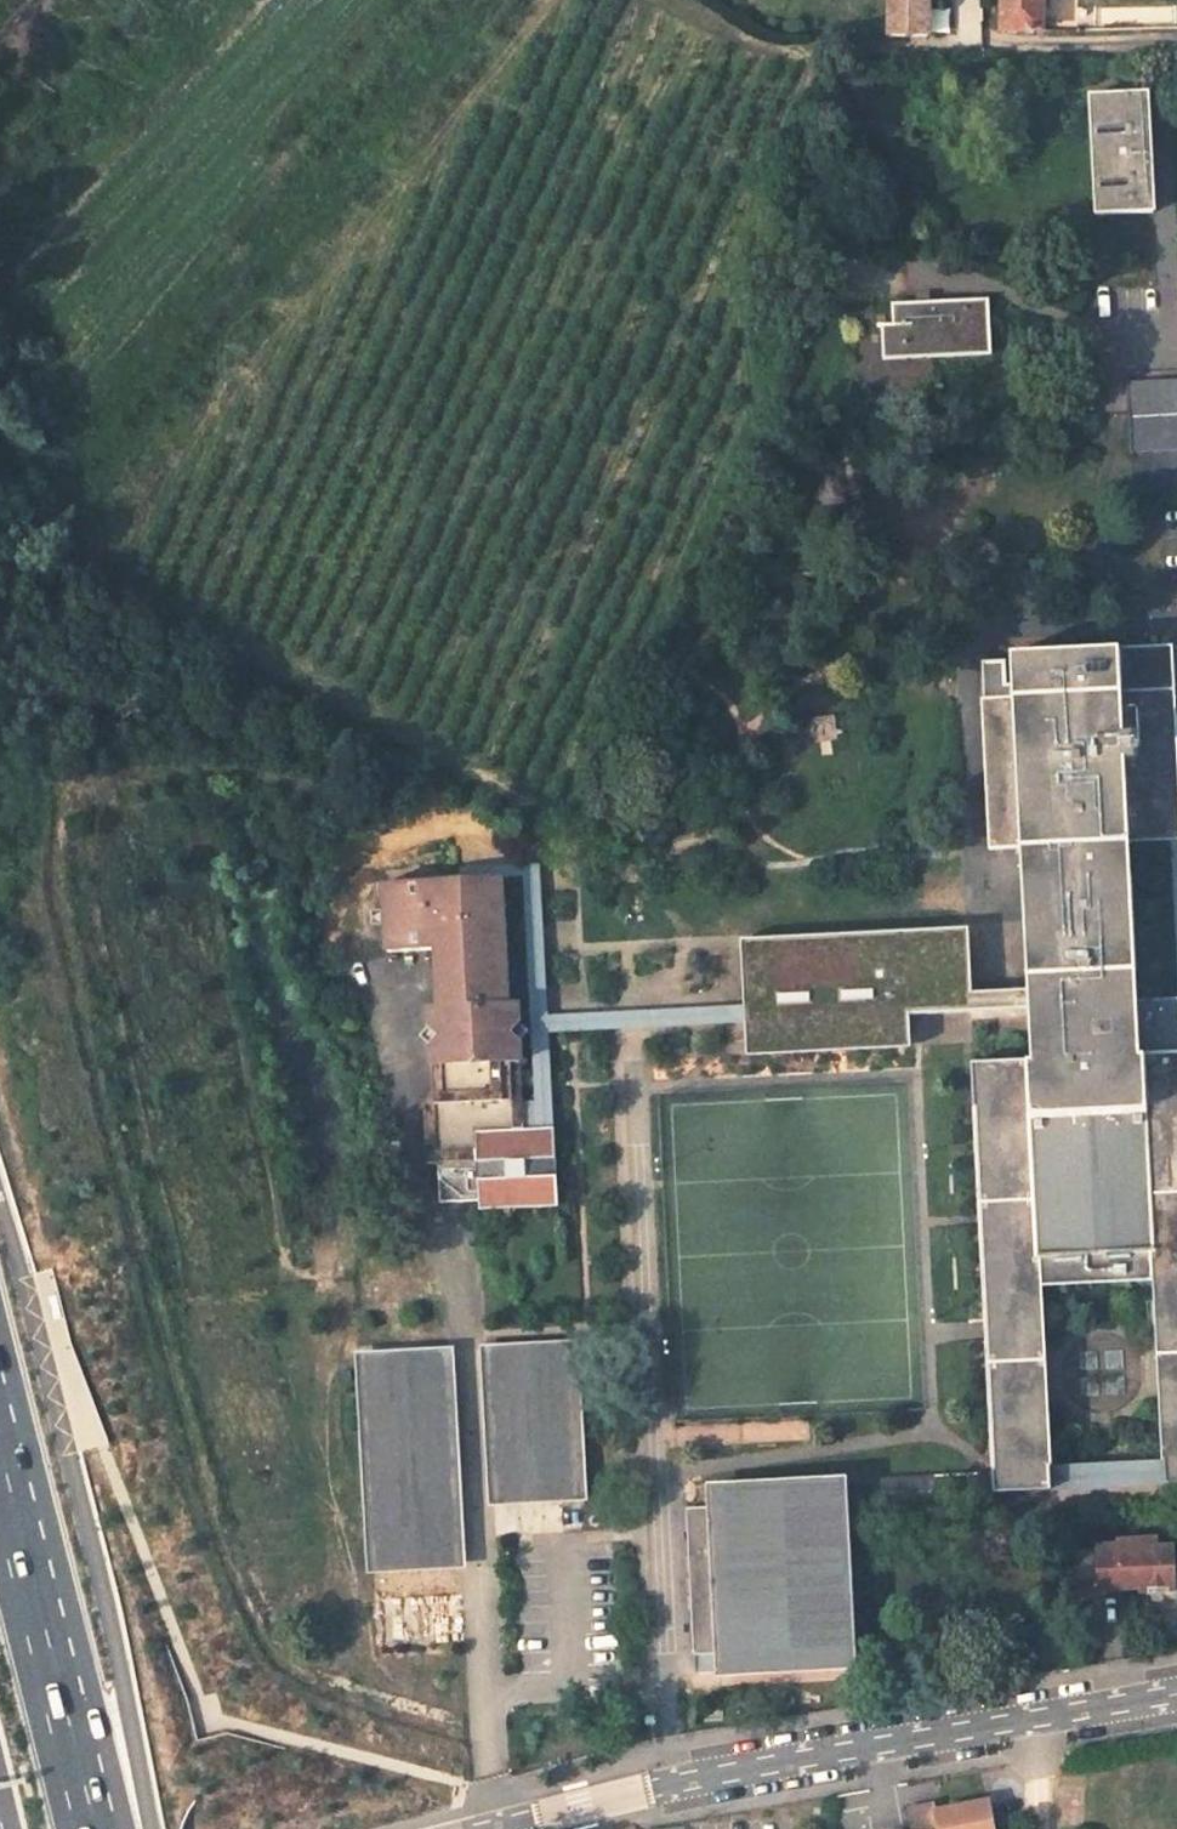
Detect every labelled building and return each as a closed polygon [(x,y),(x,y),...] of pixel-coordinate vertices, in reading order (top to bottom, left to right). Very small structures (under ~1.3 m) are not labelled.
[(891,37),(930,37),(930,0),(891,0),(891,37)] [(1004,31),(1041,32),(1043,0),(1005,0),(1004,31)] [(1154,213),(1149,94),(1092,97),(1097,216),(1154,213)] [(992,354),(991,301),(895,305),(896,326),(884,327),(886,360),(992,354)] [(1131,384),(1134,453),(1176,451),(1176,381),(1131,384)] [(1157,1279),(1167,1484),(1176,1484),(1176,1000),(1139,1002),(1131,843),(1176,841),(1176,699),(1174,645),(1013,653),(1015,684),(1016,696),(987,698),(983,698),(991,849),(1023,847),(1030,987),(971,991),(908,993),(905,931),(744,940),(747,1004),(748,1021),(749,1053),(910,1046),(909,1016),(1031,1009),(1034,1060),(974,1063),(996,1473),(715,1488),(715,1507),(693,1507),(700,1655),(724,1654),(725,1674),(855,1669),(848,1498),(997,1489),(997,1493),(1052,1490),(1042,1285),(1157,1279)] [(987,698),(1016,696),(1015,684),(1009,684),(1008,659),(986,661),(987,698)] [(524,1129),(555,1129),(550,1032),(748,1021),(747,1004),(549,1016),(539,854),(454,859),(455,881),(496,879),(518,877),(532,1106),(523,1107),(524,1129)] [(505,1010),(496,879),(455,881),(380,885),(383,951),(432,949),(436,1014),(429,1015),(434,1110),(425,1110),(428,1170),(437,1170),(440,1208),(479,1206),(479,1217),(560,1211),(555,1129),(524,1129),(523,1107),(516,1010),(505,1010)] [(487,1354),(497,1509),(586,1503),(576,1349),(487,1354)] [(409,1359),(410,1389),(453,1386),(451,1356),(409,1359)] [(363,1361),(372,1517),(461,1512),(453,1386),(410,1389),(409,1359),(363,1361)] [(372,1517),(376,1576),(465,1571),(461,1512),(372,1517)] [(1176,1589),(1176,1565),(1176,1547),(1158,1547),(1158,1537),(1157,1537),(1157,1534),(1156,1534),(1155,1532),(1154,1532),(1117,1534),(1117,1542),(1096,1543),(1100,1588),(1142,1585),(1142,1591),(1176,1589)] [(989,1803),(937,1812),(936,1806),(912,1810),(915,1828),(993,1828),(989,1803)]
